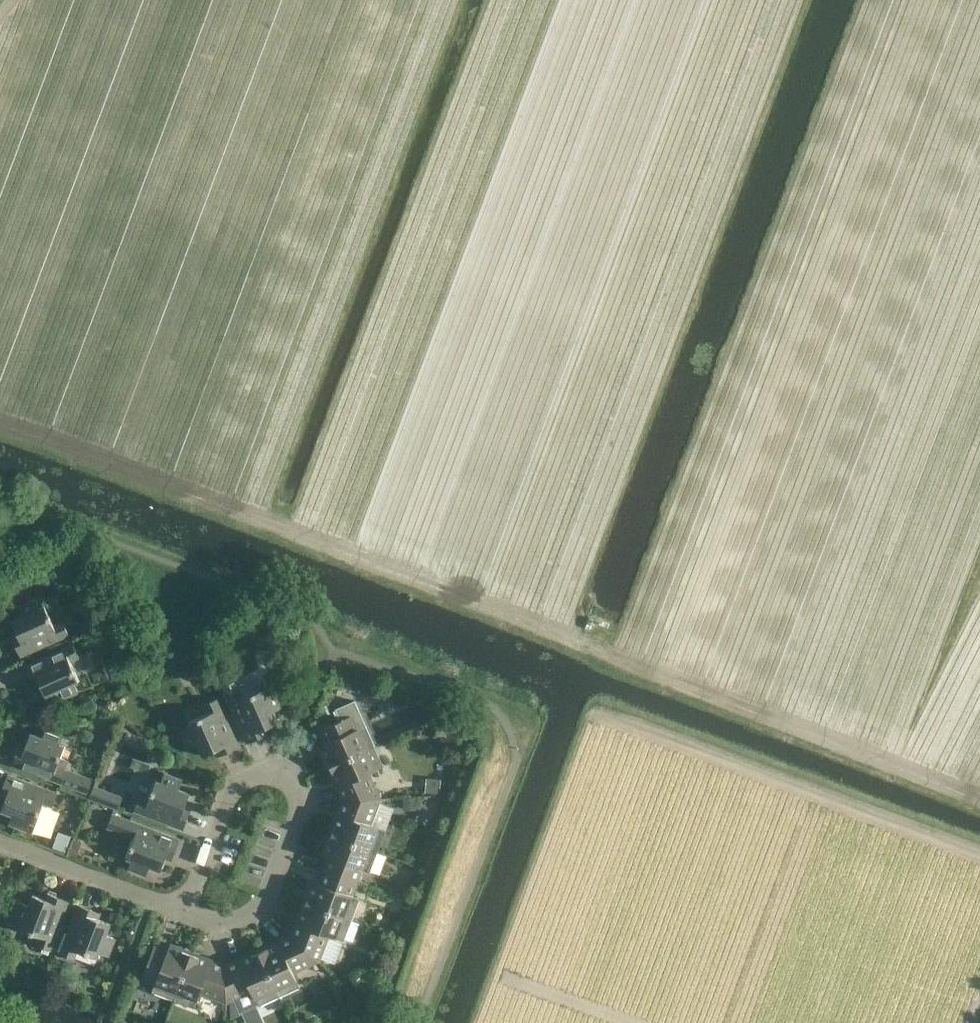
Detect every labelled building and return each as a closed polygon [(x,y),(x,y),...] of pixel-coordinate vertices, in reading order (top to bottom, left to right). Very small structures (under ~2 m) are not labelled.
[(20,640),(14,643),(20,656),(68,635),(62,621),(53,625),(44,606),(40,608),(36,599),(18,607),(22,616),(11,620),(20,640)] [(78,681),(70,661),(79,657),(73,644),(24,666),(30,679),(36,676),(45,696),(56,691),(60,700),(78,692),(74,683),(78,681)] [(236,680),(222,686),(248,743),(261,736),(259,730),(278,721),(273,711),(282,707),(274,689),(265,693),(263,688),(262,689),(257,677),(238,685),(236,680)] [(239,747),(217,698),(203,704),(207,714),(188,722),(190,727),(181,731),(189,749),(198,745),(203,756),(222,747),(225,753),(239,747)] [(327,767),(366,749),(375,746),(354,701),(335,710),(340,721),(320,731),(325,742),(317,745),(327,767)] [(103,712),(114,722),(120,714),(109,705),(103,712)] [(59,744),(63,734),(45,728),(41,737),(30,733),(23,753),(16,750),(11,764),(87,793),(92,779),(65,769),(68,760),(60,757),(64,745),(59,744)] [(376,770),(366,749),(327,767),(342,800),(380,799),(369,774),(376,770)] [(134,811),(183,829),(188,815),(182,813),(190,793),(179,789),(182,780),(164,773),(161,782),(156,780),(148,800),(139,797),(134,811)] [(30,821),(35,823),(42,803),(52,806),(57,792),(7,774),(2,788),(9,790),(1,810),(12,814),(8,824),(27,830),(30,821)] [(440,779),(426,778),(425,792),(439,794),(440,779)] [(89,799),(117,810),(123,796),(94,785),(89,799)] [(342,800),(329,833),(377,852),(393,808),(379,802),(380,799),(342,800)] [(134,838),(127,858),(131,859),(128,869),(146,876),(149,866),(160,870),(168,850),(174,853),(180,839),(112,813),(107,827),(134,838)] [(324,870),(357,883),(361,870),(369,873),(377,852),(329,833),(321,855),(329,858),(324,870)] [(303,901),(344,916),(357,883),(324,870),(319,883),(311,880),(303,901)] [(20,928),(40,936),(36,945),(50,950),(69,901),(55,895),(53,902),(33,894),(29,905),(19,901),(12,920),(22,923),(20,928)] [(290,934),(318,962),(328,936),(335,939),(344,916),(303,901),(290,934)] [(106,934),(108,929),(110,923),(90,916),(92,909),(79,904),(60,954),(74,959),(77,950),(97,957),(99,953),(108,956),(115,938),(106,934)] [(290,934),(257,950),(278,997),(279,996),(280,1000),(299,991),(297,988),(299,987),(293,973),(318,962),(290,934)] [(176,993),(191,953),(169,945),(167,952),(153,947),(141,979),(154,985),(152,991),(173,999),(171,1005),(189,1012),(191,1006),(194,1007),(197,1001),(176,993)] [(225,965),(226,1003),(251,992),(254,999),(255,998),(258,1005),(278,997),(257,950),(225,965)] [(199,994),(226,1003),(225,965),(191,953),(176,993),(197,1001),(199,994)]
